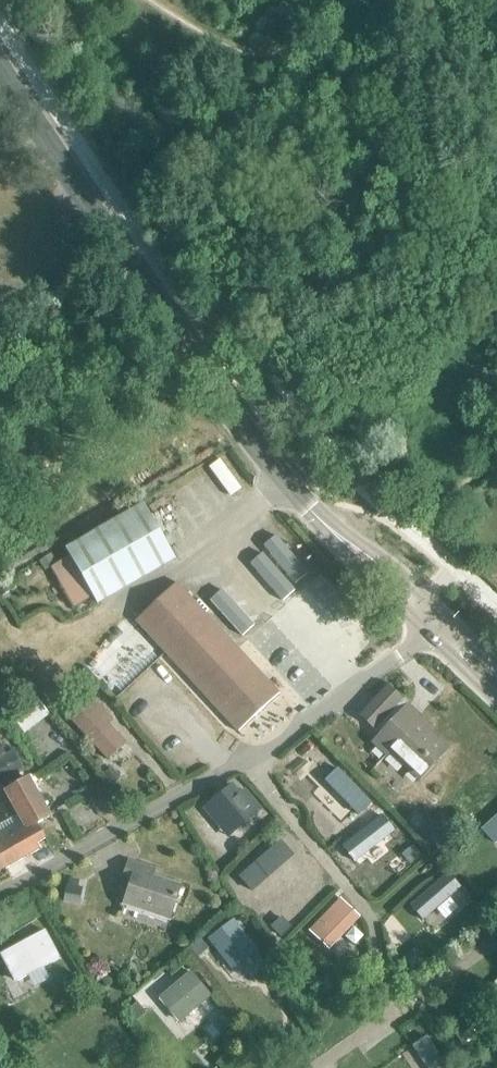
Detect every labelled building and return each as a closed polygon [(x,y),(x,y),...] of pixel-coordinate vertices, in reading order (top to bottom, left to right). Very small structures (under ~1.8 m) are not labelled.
[(93,597),(98,605),(175,560),(143,504),(65,549),(70,556),(50,568),(74,608),(93,597)] [(134,622),(239,734),(280,695),(176,583),(134,622)] [(419,779),(447,750),(418,722),(421,718),(387,686),(360,715),(374,729),(376,727),(382,732),(372,742),(386,756),(390,752),(419,779)] [(100,696),(95,700),(86,691),(63,712),(108,761),(127,743),(109,725),(114,720),(105,711),(110,706),(100,696)] [(5,754),(0,744),(0,784),(25,770),(13,750),(5,754)] [(36,823),(36,824),(49,816),(27,777),(4,790),(17,815),(25,829),(36,823)] [(255,814),(231,786),(204,808),(220,827),(226,822),(233,831),(244,823),(255,814)] [(36,824),(36,823),(25,829),(17,815),(0,824),(0,859),(6,870),(41,850),(38,845),(46,841),(36,824)] [(487,824),(496,836),(496,816),(487,824)] [(126,901),(169,914),(178,883),(152,875),(154,869),(127,861),(121,880),(131,883),(126,901)] [(437,877),(404,908),(417,921),(450,890),(437,877)] [(340,898),(309,931),(329,949),(360,916),(340,898)] [(207,936),(230,967),(255,948),(233,917),(207,936)] [(0,954),(15,983),(61,958),(46,930),(0,954)] [(190,970),(159,997),(180,1023),(212,996),(190,970)] [(237,1047),(245,1058),(259,1047),(251,1037),(237,1047)] [(387,1038),(365,1053),(370,1062),(393,1047),(387,1038)]
